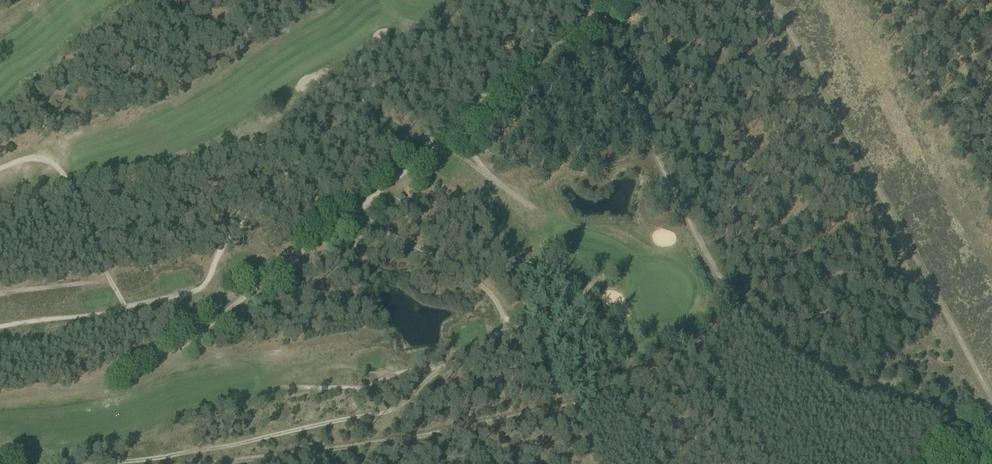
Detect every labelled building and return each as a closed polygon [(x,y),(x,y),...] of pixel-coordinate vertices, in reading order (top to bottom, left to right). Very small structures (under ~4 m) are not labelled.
[(405,197),(401,193),(396,198),(401,202),(405,197)]
